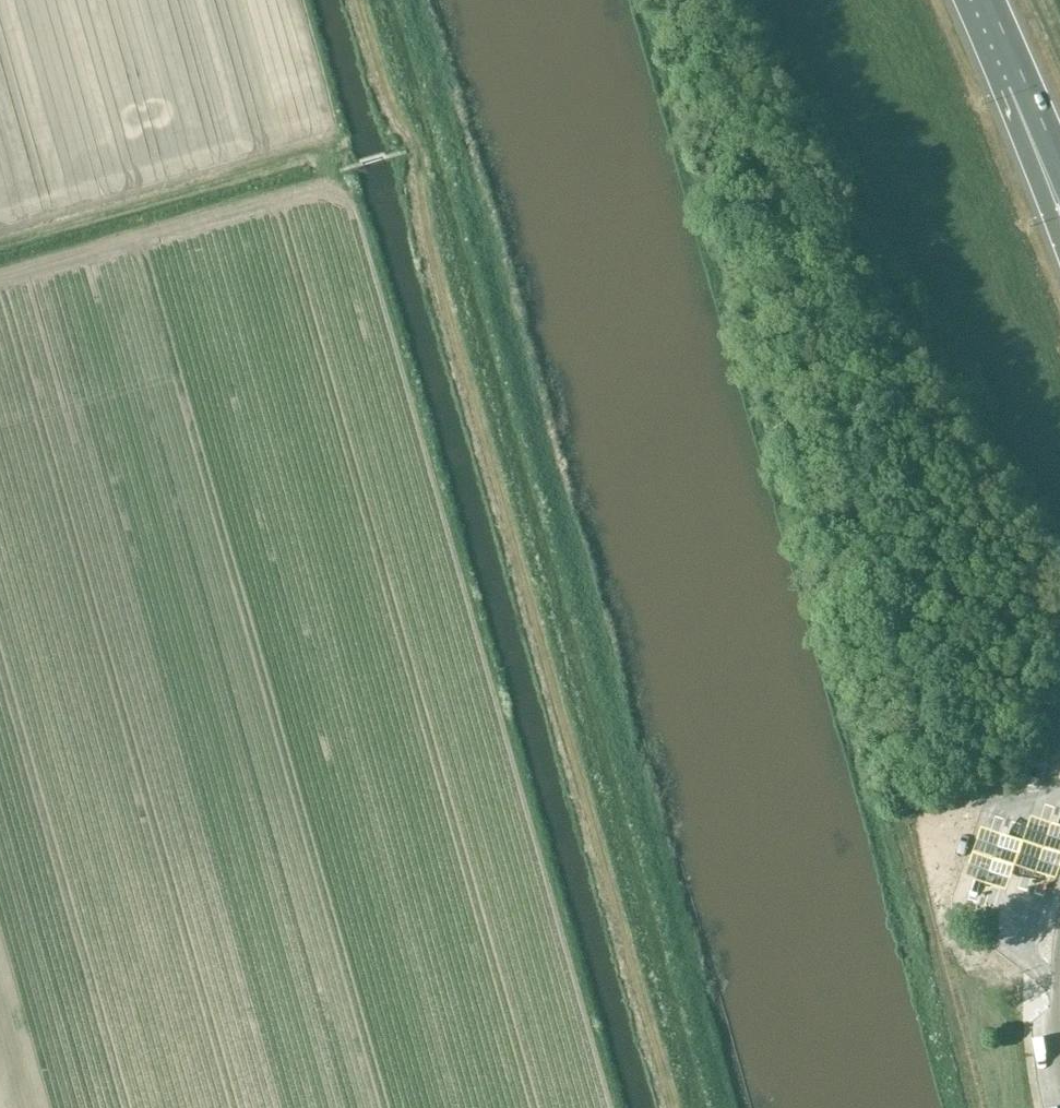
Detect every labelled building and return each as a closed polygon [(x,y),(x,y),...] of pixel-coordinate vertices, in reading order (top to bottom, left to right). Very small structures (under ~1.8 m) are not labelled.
[(1035,813),(1019,862),(1025,864),(1053,872),(1059,874),(1059,872),(1059,821),(1041,815),(1035,813)]
